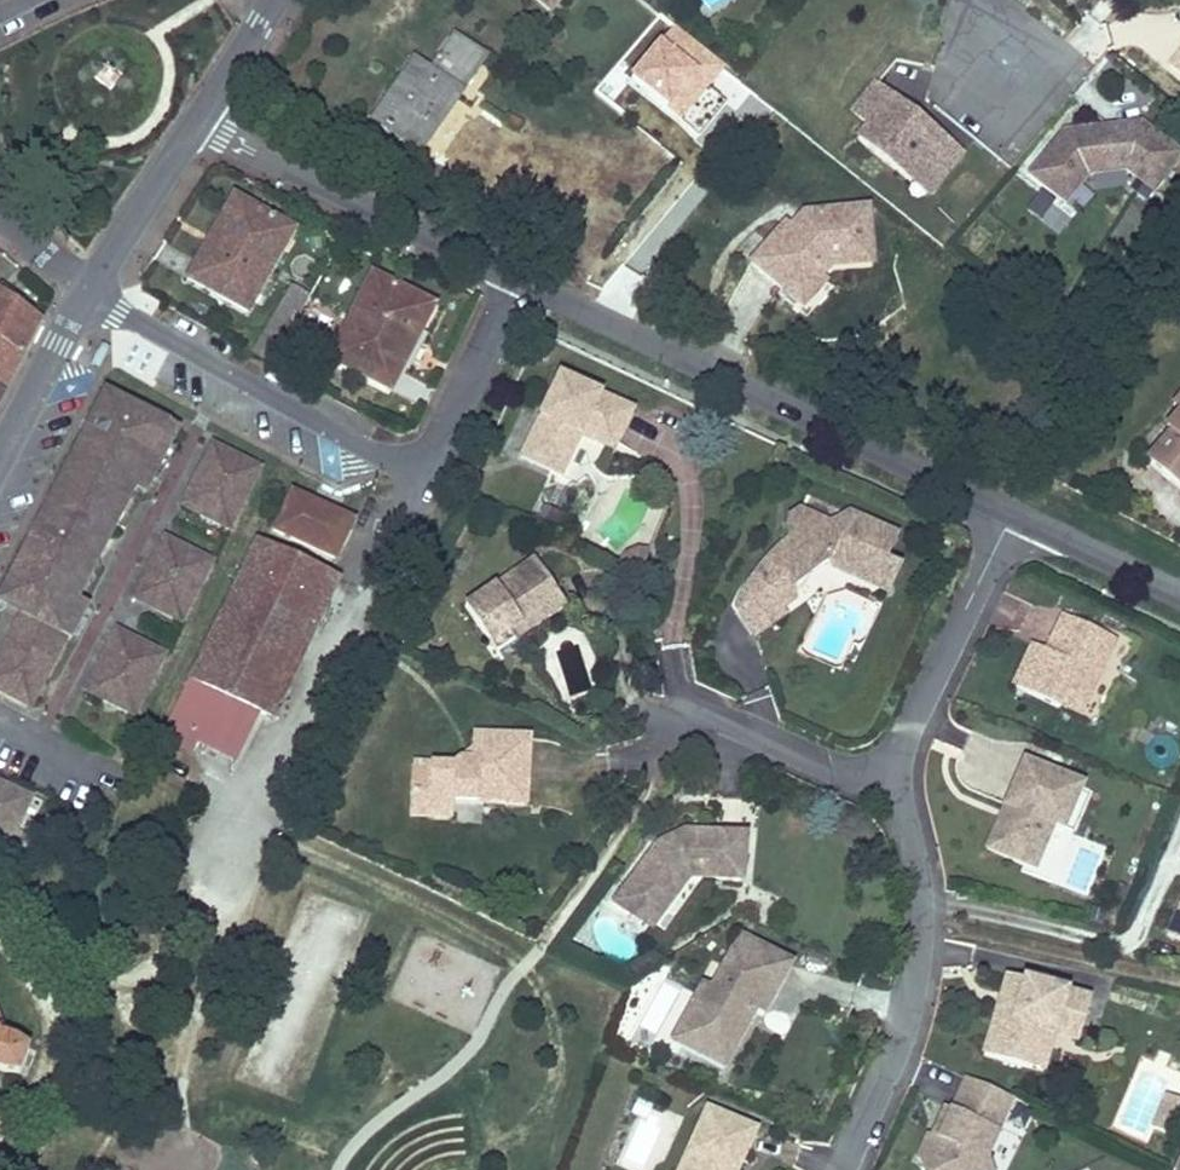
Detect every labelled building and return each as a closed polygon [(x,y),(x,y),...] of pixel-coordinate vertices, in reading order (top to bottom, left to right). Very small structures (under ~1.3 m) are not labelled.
[(549,11),(557,0),(536,0),(549,11)] [(430,124),(454,91),(458,95),(484,57),(453,35),(431,68),(428,71),(412,60),(389,93),(398,99),(380,124),(418,150),(435,128),(430,124)] [(966,156),(877,80),(850,110),(868,125),(940,186),(966,156)] [(435,128),(458,95),(454,91),(430,124),(435,128)] [(380,124),(398,99),(389,93),(372,118),(380,124)] [(929,199),(940,186),(868,125),(857,137),(929,199)] [(1179,157),(1140,125),(1127,141),(1110,128),(1064,132),(1030,175),(1065,203),(1088,175),(1126,173),(1151,192),(1179,157)] [(1127,141),(1140,125),(1110,128),(1127,141)] [(247,313),(293,231),(234,198),(220,222),(229,228),(209,265),(199,260),(188,280),(247,313)] [(871,259),(867,209),(803,215),(804,222),(794,233),(790,230),(784,225),(751,263),(782,290),(800,290),(815,273),(823,264),(871,259)] [(794,233),(804,222),(803,215),(790,230),(794,233)] [(209,265),(229,228),(220,222),(199,260),(209,265)] [(801,307),(824,282),(815,273),(800,290),(782,290),(801,307)] [(389,392),(432,308),(371,277),(328,360),(389,392)] [(21,357),(39,322),(20,309),(25,301),(0,283),(0,342),(21,357)] [(279,351),(309,298),(291,288),(261,341),(279,351)] [(296,322),(291,330),(309,339),(313,331),(296,322)] [(279,351),(261,341),(253,354),(271,364),(279,351)] [(1,395),(21,357),(0,342),(0,394),(1,395)] [(519,456),(553,473),(572,432),(579,436),(583,428),(616,444),(632,411),(558,375),(519,456)] [(72,496),(62,515),(98,534),(106,518),(116,523),(138,480),(140,482),(146,472),(154,475),(171,441),(163,437),(168,427),(105,395),(94,417),(116,429),(106,449),(83,438),(58,488),(72,496)] [(1167,429),(1171,432),(1148,460),(1179,488),(1179,413),(1167,429)] [(116,429),(94,417),(83,438),(106,449),(116,429)] [(171,441),(177,431),(168,427),(163,437),(171,441)] [(616,444),(583,428),(579,436),(612,452),(616,444)] [(572,432),(553,473),(560,476),(579,436),(572,432)] [(226,472),(234,457),(212,446),(204,461),(226,472)] [(228,531),(259,470),(234,457),(226,472),(204,461),(181,507),(228,531)] [(72,496),(58,488),(30,542),(44,550),(54,531),(90,549),(82,565),(92,570),(116,523),(106,518),(98,534),(62,515),(72,496)] [(353,522),(292,492),(274,530),(335,560),(353,522)] [(793,555),(777,561),(761,567),(751,579),(744,590),(739,600),(735,609),(754,637),(786,615),(780,606),(795,596),(794,586),(830,566),(885,593),(897,569),(883,562),(894,539),(846,516),(838,533),(804,516),(792,523),(793,544),(793,555)] [(30,542),(4,592),(12,596),(10,599),(25,607),(20,615),(1,652),(15,658),(10,666),(4,663),(0,671),(0,693),(20,703),(27,688),(38,694),(66,639),(69,640),(80,617),(73,613),(78,602),(76,601),(92,570),(82,565),(90,549),(54,531),(44,550),(30,542)] [(181,560),(186,550),(164,539),(159,549),(181,560)] [(337,581),(327,576),(255,541),(161,737),(191,751),(196,740),(233,759),(256,711),(272,719),(337,581)] [(773,555),(777,561),(793,555),(793,544),(773,555)] [(181,624),(212,563),(186,550),(181,560),(159,549),(140,584),(163,596),(154,610),(181,624)] [(464,606),(490,645),(519,625),(524,632),(564,605),(533,559),(464,606)] [(154,610),(163,596),(140,584),(133,599),(154,610)] [(4,592),(0,600),(0,605),(20,615),(25,607),(10,599),(12,596),(4,592)] [(78,602),(73,613),(80,617),(86,606),(78,602)] [(1032,645),(1012,686),(1060,709),(1068,691),(1088,701),(1115,642),(1063,617),(1052,640),(1060,643),(1054,655),(1046,651),(1032,645)] [(490,645),(495,652),(524,632),(519,625),(490,645)] [(131,657),(139,643),(117,632),(109,646),(131,657)] [(1052,640),(1046,651),(1054,655),(1060,643),(1052,640)] [(132,717),(164,656),(139,643),(131,657),(109,646),(90,682),(112,693),(107,703),(132,717)] [(1,652),(0,655),(0,671),(4,663),(10,666),(15,658),(1,652)] [(107,703),(112,693),(90,682),(85,692),(107,703)] [(31,708),(38,694),(27,688),(20,703),(31,708)] [(1079,719),(1088,701),(1068,691),(1060,709),(1079,719)] [(428,792),(411,791),(410,817),(452,819),(453,802),(525,806),(529,738),(472,735),(471,762),(460,761),(454,766),(430,765),(428,792)] [(1014,809),(996,854),(1035,870),(1053,826),(1063,830),(1082,786),(1023,762),(1005,806),(1014,809)] [(413,764),(411,791),(428,792),(430,765),(413,764)] [(31,799),(0,784),(0,866),(31,799)] [(1014,809),(1005,806),(987,850),(996,854),(1014,809)] [(741,882),(744,836),(691,832),(676,849),(665,849),(656,843),(655,844),(622,891),(635,900),(626,912),(646,926),(666,898),(673,902),(689,879),(741,882)] [(676,849),(691,832),(681,832),(656,843),(665,849),(676,849)] [(635,900),(622,891),(613,903),(626,912),(635,900)] [(652,931),(673,902),(666,898),(646,926),(652,931)] [(668,1038),(723,1067),(755,1007),(762,1010),(791,955),(738,927),(709,982),(700,977),(668,1038)] [(983,1055),(1032,1070),(1049,1012),(1083,1022),(1090,1000),(1007,975),(1001,995),(1010,998),(1008,1006),(999,1003),(983,1055)] [(1001,995),(999,1003),(1008,1006),(1010,998),(1001,995)] [(1049,1012),(1032,1070),(1041,1073),(1053,1034),(1078,1041),(1083,1022),(1049,1012)] [(3,1073),(19,1075),(29,1048),(16,1039),(4,1035),(4,1032),(0,1021),(0,1072),(3,1073)] [(1148,1138),(1170,1081),(1138,1068),(1115,1125),(1148,1138)] [(925,1169),(991,1169),(986,1157),(1013,1099),(967,1078),(952,1110),(947,1107),(936,1129),(942,1131),(939,1138),(933,1136),(928,1134),(917,1159),(921,1161),(925,1169)] [(1179,1102),(1179,1100),(1167,1094),(1158,1114),(1172,1121),(1179,1102)] [(755,1130),(706,1108),(678,1169),(738,1169),(755,1130)] [(1172,1121),(1158,1114),(1152,1128),(1167,1134),(1172,1121)] [(936,1129),(933,1136),(939,1138),(942,1131),(936,1129)]
